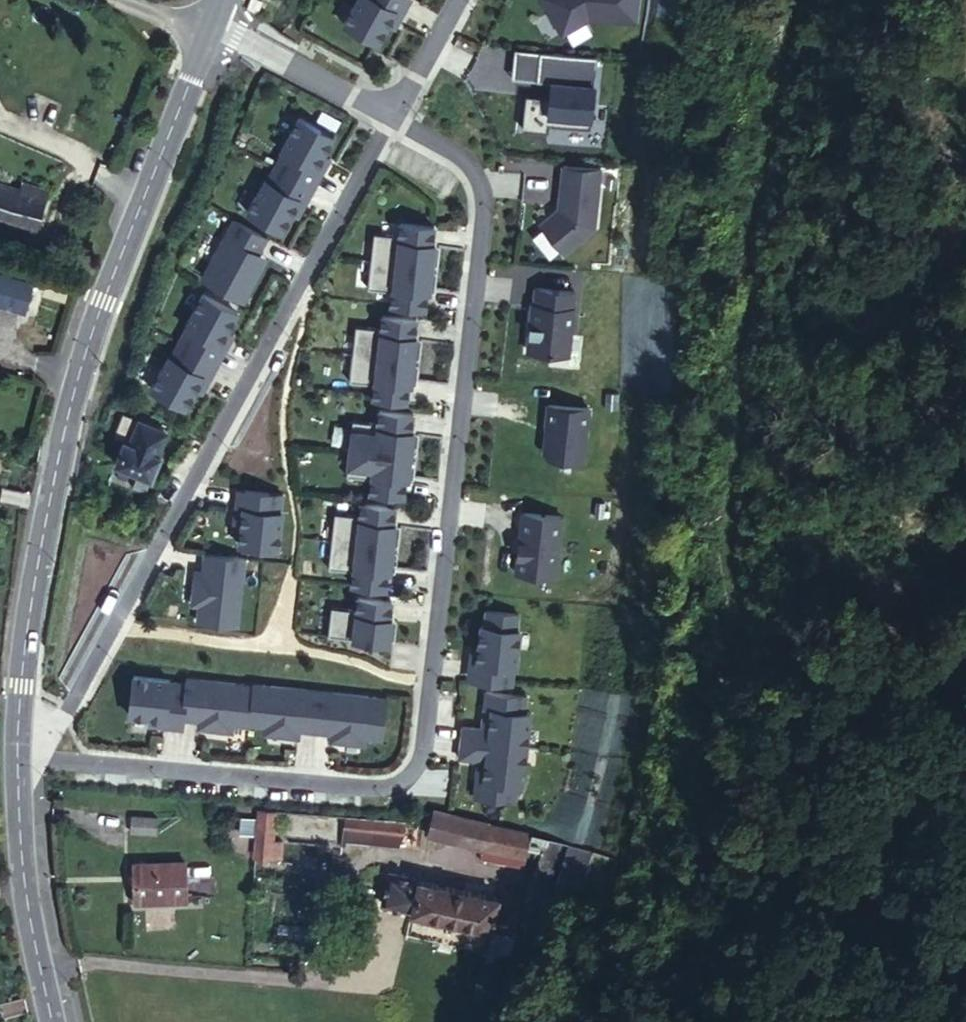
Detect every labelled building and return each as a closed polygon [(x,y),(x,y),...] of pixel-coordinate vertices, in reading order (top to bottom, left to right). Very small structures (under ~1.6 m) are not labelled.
[(246,8),(257,12),(262,1),(260,0),(249,0),(246,8)] [(342,23),(377,42),(388,24),(394,27),(402,13),(396,9),(401,0),(355,0),(342,23)] [(561,33),(589,17),(634,23),(637,0),(543,0),(561,33)] [(597,57),(539,51),(536,79),(551,81),(549,97),(526,94),(522,127),(546,130),(547,123),(589,128),(597,57)] [(283,150),(274,165),(307,183),(315,168),(322,172),(329,157),(323,154),(333,135),(298,116),(280,149),(283,150)] [(601,168),(563,164),(559,198),(562,198),(561,206),(540,224),(566,253),(594,227),(601,168)] [(307,183),(274,165),(266,180),(264,179),(246,212),(281,231),(291,212),(298,215),(306,201),(299,198),(307,183)] [(35,226),(48,190),(22,181),(19,190),(0,184),(0,215),(35,226)] [(233,219),(202,279),(244,301),(254,283),(247,279),(261,254),(258,252),(267,237),(233,219)] [(373,231),(370,260),(429,266),(431,248),(424,247),(425,240),(431,241),(433,225),(400,221),(398,234),(373,231)] [(0,257),(0,303),(24,309),(36,267),(0,257)] [(429,266),(370,260),(367,288),(392,291),(390,304),(424,308),(426,292),(419,291),(420,284),(427,285),(429,266)] [(574,290),(534,288),(533,304),(532,304),(529,350),(570,352),(574,290)] [(186,326),(178,341),(211,359),(219,344),(225,348),(233,333),(227,330),(237,311),(202,292),(184,325),(186,326)] [(355,324),(352,352),(410,359),(412,341),(406,340),(407,333),(413,334),(415,317),(381,314),(380,327),(355,324)] [(211,359),(178,341),(170,356),(168,355),(149,388),(184,407),(195,388),(201,392),(209,378),(203,374),(211,359)] [(411,359),(352,352),(349,381),(373,384),(372,396),(406,400),(408,384),(401,384),(402,377),(408,377),(411,359)] [(589,409),(548,403),(546,423),(547,423),(543,450),(547,456),(582,460),(589,409)] [(352,418),(349,447),(407,453),(410,435),(403,434),(404,427),(410,428),(412,412),(378,408),(377,421),(352,418)] [(160,455),(157,453),(166,429),(124,413),(115,436),(124,439),(123,441),(114,463),(151,478),(160,455)] [(92,454),(114,463),(123,441),(102,432),(92,454)] [(407,453),(349,447),(346,475),(370,478),(369,491),(403,494),(405,479),(398,478),(399,471),(405,472),(407,453)] [(282,509),(280,509),(282,493),(244,489),(242,505),(235,504),(233,521),(241,522),(238,543),(278,547),(282,509)] [(334,511),(331,540),(389,546),(391,528),(385,527),(386,521),(392,521),(394,505),(360,501),(359,514),(334,511)] [(515,550),(513,569),(553,574),(560,514),(520,509),(516,540),(518,540),(517,550),(515,550)] [(389,546),(331,540),(328,569),(352,571),(351,584),(385,588),(386,572),(380,571),(381,564),(387,565),(389,546)] [(245,557),(205,553),(202,579),(194,579),(192,602),(200,603),(198,620),(238,624),(245,557)] [(324,605),(321,633),(379,641),(381,623),(375,622),(376,615),(382,615),(384,599),(351,595),(349,608),(324,605)] [(474,679),(515,684),(517,665),(519,665),(523,630),(521,629),(523,613),(485,609),(484,625),(480,625),(478,646),(470,645),(469,661),(476,662),(474,679)] [(476,662),(469,661),(467,678),(474,679),(476,662)] [(182,717),(185,682),(169,681),(169,680),(132,677),(128,717),(149,719),(149,726),(165,728),(165,720),(181,722),(182,717)] [(253,684),(186,677),(185,682),(182,717),(209,720),(208,727),(232,730),(233,722),(249,724),(249,721),(253,684)] [(288,734),(289,726),(316,729),(320,690),(253,682),(253,684),(249,721),(265,723),(264,731),(288,734)] [(385,697),(320,690),(316,729),(342,732),(342,740),(365,742),(366,735),(382,737),(385,697)] [(461,730),(460,741),(525,748),(529,711),(523,711),(525,699),(484,695),(481,732),(461,730)] [(521,785),(525,748),(460,741),(459,751),(478,754),(474,790),(514,795),(515,784),(521,785)] [(258,808),(254,855),(270,856),(271,839),(273,809),(258,808)] [(428,835),(458,843),(464,817),(434,810),(428,835)] [(156,832),(157,817),(131,816),(130,832),(156,832)] [(344,838),(398,845),(400,823),(347,817),(344,838)] [(464,817),(458,843),(482,848),(488,823),(464,817)] [(240,819),(239,832),(252,833),(254,820),(240,819)] [(519,857),(525,832),(488,823),(482,848),(519,857)] [(519,857),(525,859),(531,833),(525,832),(519,857)] [(279,857),(281,841),(271,839),(270,856),(279,857)] [(569,882),(581,886),(591,852),(549,839),(539,872),(537,872),(530,894),(536,897),(526,930),(552,938),(569,882)] [(186,899),(184,861),(132,863),(133,901),(186,899)] [(524,906),(496,900),(497,898),(387,873),(380,904),(489,929),(490,928),(518,934),(524,906)]
